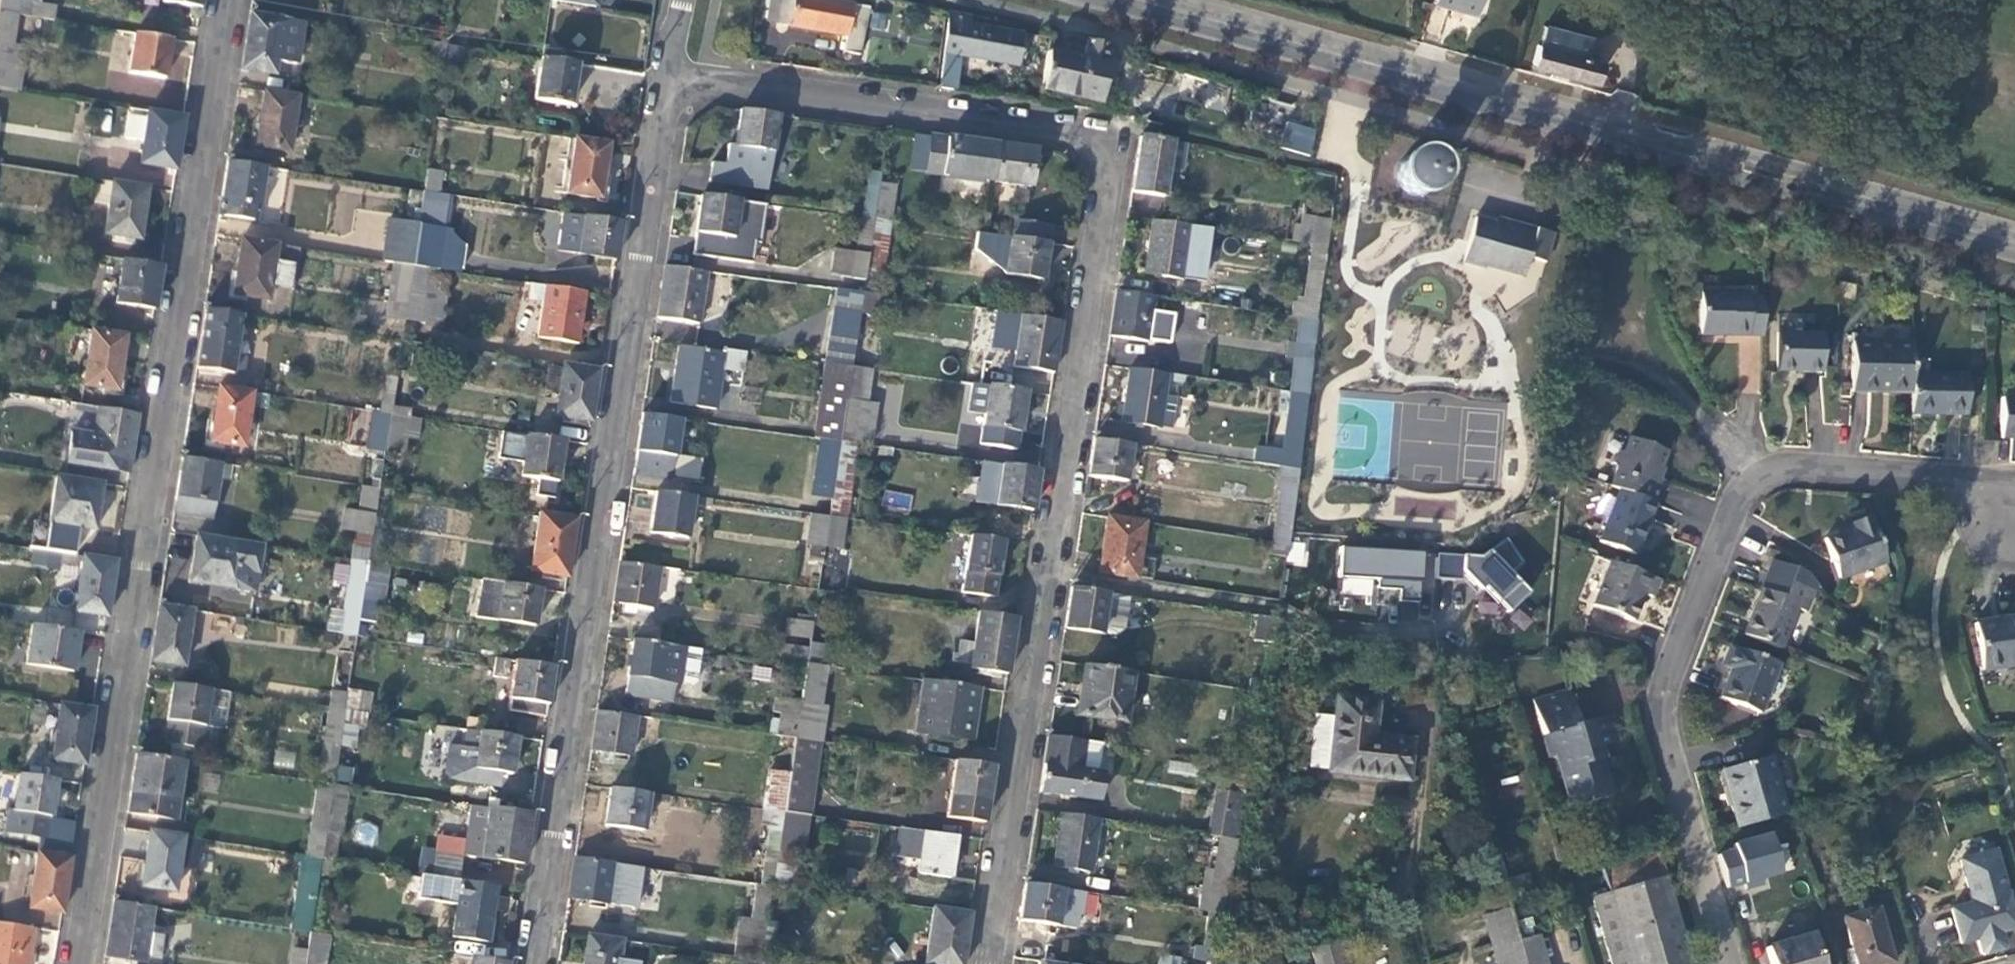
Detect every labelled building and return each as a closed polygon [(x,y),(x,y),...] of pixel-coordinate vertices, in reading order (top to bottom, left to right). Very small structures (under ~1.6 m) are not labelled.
[(17,16),(52,22),(54,8),(31,4),(31,0),(0,0),(0,13),(17,16)] [(202,0),(163,0),(163,3),(200,10),(202,0)] [(817,0),(767,0),(769,0),(764,23),(846,38),(844,54),(859,56),(867,10),(817,0)] [(1433,1),(1476,13),(1479,0),(1433,0),(1433,1)] [(0,13),(0,90),(19,93),(23,67),(9,64),(17,16),(0,13)] [(282,21),(249,15),(241,70),(274,74),(275,62),(296,65),(302,24),(282,21)] [(971,20),(951,16),(945,52),(958,56),(1018,65),(1023,37),(970,27),(971,20)] [(1560,30),(1544,25),(1539,44),(1555,49),(1560,30)] [(450,29),(448,44),(468,47),(470,31),(450,29)] [(1589,38),(1560,30),(1555,49),(1538,44),(1532,66),(1596,84),(1602,63),(1584,57),(1589,38)] [(165,79),(172,41),(135,35),(129,73),(165,79)] [(171,79),(184,81),(190,40),(176,39),(171,79)] [(750,53),(752,42),(742,40),(740,51),(750,53)] [(1085,60),(1050,55),(1041,92),(1097,103),(1110,46),(1088,42),(1087,46),(1085,60)] [(442,70),(446,45),(433,43),(429,68),(442,70)] [(464,50),(448,47),(445,71),(460,73),(464,50)] [(958,56),(945,52),(943,65),(957,68),(958,56)] [(570,107),(575,65),(541,59),(534,100),(570,107)] [(957,68),(943,65),(941,88),(953,90),(957,68)] [(1178,100),(1207,108),(1212,89),(1184,83),(1178,100)] [(297,98),(263,93),(255,148),(289,153),(297,98)] [(777,116),(739,111),(733,148),(771,154),(777,116)] [(176,172),(184,118),(149,113),(140,167),(176,172)] [(1281,149),(1312,154),(1316,127),(1285,122),(1281,149)] [(997,145),(930,137),(924,174),(991,183),(997,145)] [(1140,139),(1131,193),(1162,199),(1171,143),(1140,139)] [(599,197),(607,146),(573,140),(566,192),(599,197)] [(1188,174),(1192,146),(1171,143),(1162,199),(1172,200),(1177,175),(1182,175),(1188,174)] [(997,145),(991,183),(1030,188),(1036,151),(997,145)] [(1427,155),(1421,153),(1414,153),(1408,155),(1403,159),(1399,163),(1397,169),(1396,176),(1397,182),(1400,187),(1404,192),(1410,195),(1417,196),(1424,195),(1431,192),(1435,187),(1438,180),(1439,173),(1437,166),(1433,159),(1427,155)] [(770,162),(733,157),(731,174),(767,179),(770,162)] [(228,162),(220,214),(255,219),(260,194),(265,168),(228,162)] [(264,193),(280,197),(286,170),(270,167),(264,193)] [(427,171),(424,192),(438,194),(441,174),(427,171)] [(879,184),(881,174),(869,173),(861,218),(874,220),(879,184)] [(140,241),(148,190),(98,182),(95,204),(108,206),(103,235),(140,241)] [(896,188),(879,184),(874,220),(891,222),(896,188)] [(762,205),(700,196),(695,233),(734,239),(736,224),(759,227),(762,205)] [(1500,235),(1505,219),(1474,210),(1471,219),(1492,226),(1491,233),(1500,235)] [(566,228),(568,214),(553,212),(551,226),(566,228)] [(614,260),(620,223),(584,217),(578,254),(614,260)] [(874,220),(861,218),(856,254),(853,280),(864,281),(865,275),(874,220)] [(1330,237),(1331,223),(1305,218),(1301,244),(1311,245),(1328,248),(1330,237)] [(1550,231),(1505,219),(1500,235),(1491,233),(1492,226),(1471,219),(1460,259),(1481,265),(1483,260),(1522,271),(1526,257),(1541,261),(1550,231)] [(891,222),(874,220),(865,275),(882,278),(891,222)] [(413,267),(419,225),(389,221),(383,262),(394,264),(413,267)] [(1191,228),(1152,222),(1144,274),(1181,282),(1182,277),(1187,248),(1191,228)] [(1011,240),(1046,245),(1048,229),(1014,223),(1011,240)] [(445,229),(419,225),(413,267),(439,271),(445,229)] [(1011,240),(988,235),(986,249),(1009,253),(1005,277),(1043,283),(1049,245),(1046,245),(1011,240)] [(298,250),(240,240),(232,295),(266,301),(268,286),(292,290),(298,250)] [(1319,321),(1328,248),(1311,245),(1302,304),(1292,303),(1290,317),(1300,318),(1319,321)] [(1187,248),(1182,277),(1194,279),(1200,274),(1204,251),(1187,248)] [(856,254),(833,251),(830,277),(853,280),(856,254)] [(155,310),(161,267),(122,262),(115,303),(155,310)] [(413,267),(394,264),(390,298),(407,301),(413,267)] [(430,292),(434,270),(413,267),(407,301),(404,323),(426,321),(430,292)] [(706,273),(665,267),(657,318),(698,324),(706,273)] [(578,344),(585,294),(529,285),(526,301),(542,304),(537,338),(578,344)] [(430,292),(426,321),(440,323),(444,294),(430,292)] [(1116,292),(1109,337),(1146,342),(1147,340),(1163,340),(1167,314),(1152,311),(1154,298),(1116,292)] [(1701,334),(1762,336),(1763,300),(1748,300),(1748,296),(1702,295),(1701,334)] [(230,375),(240,315),(204,310),(196,369),(230,375)] [(1053,374),(1061,322),(992,311),(984,348),(1002,350),(1005,330),(1016,332),(1010,367),(1053,374)] [(852,360),(857,330),(855,330),(857,315),(841,312),(839,324),(834,324),(828,356),(852,360)] [(1319,321),(1300,318),(1295,347),(1288,347),(1287,357),(1295,358),(1291,394),(1308,397),(1319,321)] [(116,392),(124,337),(90,332),(83,386),(116,392)] [(1824,336),(1780,334),(1779,374),(1825,375),(1824,336)] [(1739,393),(1759,393),(1761,337),(1741,336),(1739,393)] [(1911,373),(1912,344),(1856,343),(1855,393),(1874,394),(1875,385),(1911,386),(1911,373)] [(746,353),(723,350),(722,355),(678,348),(670,403),(717,412),(723,372),(742,374),(746,353)] [(835,365),(823,440),(840,442),(851,367),(835,365)] [(590,422),(598,371),(562,366),(553,416),(590,422)] [(857,445),(866,445),(873,406),(864,405),(869,370),(851,367),(840,442),(857,445)] [(1166,375),(1129,370),(1121,422),(1158,428),(1163,396),(1166,375)] [(1911,394),(1912,414),(1965,414),(1967,375),(1911,373),(1911,386),(1911,394)] [(1875,385),(1874,394),(1911,394),(1911,386),(1875,385)] [(1018,433),(1025,394),(990,388),(983,427),(1018,433)] [(251,395),(218,390),(210,442),(242,447),(251,395)] [(380,414),(390,416),(393,396),(383,394),(380,414)] [(1255,450),(1253,463),(1278,467),(1299,470),(1308,397),(1291,394),(1289,394),(1286,413),(1295,414),(1290,452),(1274,449),(1273,453),(1255,450)] [(1163,396),(1158,428),(1173,429),(1178,398),(1163,396)] [(2003,439),(2010,439),(2014,439),(2014,399),(2003,398),(2003,439)] [(130,474),(139,415),(97,409),(92,436),(72,433),(67,464),(130,474)] [(385,452),(390,416),(380,414),(373,413),(367,448),(385,452)] [(422,420),(390,416),(385,452),(384,453),(406,455),(408,439),(420,440),(422,420)] [(643,416),(637,453),(675,460),(680,422),(643,416)] [(557,483),(563,441),(526,436),(520,477),(557,483)] [(1611,487),(1618,490),(1652,503),(1658,487),(1662,479),(1658,477),(1667,450),(1629,437),(1624,452),(1618,451),(1613,464),(1617,469),(1611,487)] [(1094,439),(1088,476),(1125,483),(1131,446),(1094,439)] [(823,440),(820,440),(815,478),(834,481),(840,442),(823,440)] [(845,519),(857,445),(840,442),(834,481),(831,500),(828,516),(845,519)] [(182,458),(173,513),(211,519),(216,490),(220,465),(182,458)] [(981,462),(974,503),(1031,511),(1038,470),(1002,466),(981,462)] [(237,493),(241,468),(220,465),(216,490),(237,493)] [(1279,492),(1272,543),(1288,545),(1289,543),(1299,470),(1278,467),(1274,491),(1279,492)] [(93,532),(102,485),(56,478),(49,524),(93,532)] [(834,481),(815,478),(811,497),(831,500),(834,481)] [(1662,479),(1658,487),(1668,491),(1672,483),(1662,479)] [(379,490),(367,488),(364,511),(375,513),(379,490)] [(910,512),(912,493),(883,490),(881,509),(910,512)] [(1637,545),(1653,503),(1652,503),(1618,490),(1602,532),(1637,545)] [(692,498),(656,493),(650,534),(686,540),(692,498)] [(371,546),(375,513),(364,511),(350,509),(347,528),(356,530),(352,560),(368,563),(371,546)] [(566,577),(574,519),(539,514),(530,572),(566,577)] [(807,546),(824,549),(824,547),(828,516),(812,514),(807,546)] [(840,549),(845,519),(828,516),(824,547),(840,549)] [(1145,524),(1106,519),(1098,574),(1136,581),(1145,524)] [(1838,578),(1884,562),(1870,519),(1851,525),(1852,529),(1824,539),(1838,578)] [(261,547),(194,536),(187,584),(254,593),(261,547)] [(992,598),(1003,541),(971,537),(963,593),(992,598)] [(1480,556),(1437,555),(1436,579),(1463,581),(1464,573),(1481,591),(1485,588),(1509,613),(1530,593),(1512,574),(1524,563),(1507,540),(1480,556)] [(1309,543),(1290,541),(1287,564),(1306,566),(1309,543)] [(1288,545),(1272,543),(1270,555),(1287,557),(1288,545)] [(371,546),(368,563),(381,564),(383,549),(371,546)] [(1423,554),(1340,548),(1338,578),(1379,581),(1378,589),(1401,591),(1400,602),(1420,603),(1423,554)] [(830,552),(822,582),(839,587),(847,556),(830,552)] [(107,618),(116,563),(62,555),(62,565),(81,567),(74,612),(107,618)] [(184,577),(186,556),(169,555),(167,575),(184,577)] [(347,597),(362,599),(368,563),(352,560),(347,597)] [(387,585),(389,566),(381,564),(368,563),(362,599),(378,603),(381,585),(387,585)] [(654,608),(659,569),(621,563),(614,602),(623,604),(622,614),(636,616),(636,613),(651,615),(652,608),(654,608)] [(1652,599),(1659,582),(1611,563),(1595,606),(1634,622),(1644,595),(1652,599)] [(1743,635),(1780,649),(1798,605),(1791,602),(1796,586),(1767,574),(1743,635)] [(540,589),(482,580),(476,616),(535,626),(540,589)] [(1071,588),(1064,629),(1118,640),(1125,632),(1130,598),(1071,588)] [(184,668),(192,612),(159,607),(150,663),(184,668)] [(1517,607),(1509,619),(1524,630),(1533,618),(1517,607)] [(1007,675),(1015,618),(979,613),(970,670),(1007,675)] [(1276,620),(1258,616),(1255,642),(1272,644),(1274,635),(1276,620)] [(1975,623),(1982,669),(2014,665),(2014,617),(1975,623)] [(810,640),(812,626),(789,623),(787,636),(810,640)] [(72,674),(78,634),(32,627),(27,666),(72,674)] [(808,651),(810,643),(810,640),(787,636),(785,646),(808,651)] [(956,660),(971,662),(973,641),(959,639),(956,660)] [(685,648),(634,642),(628,676),(629,676),(627,695),(673,702),(676,684),(680,684),(685,648)] [(807,662),(806,664),(825,666),(827,646),(810,643),(808,651),(807,662)] [(101,652),(86,646),(77,669),(92,675),(101,652)] [(780,657),(807,662),(808,651),(785,646),(782,646),(780,657)] [(685,648),(680,684),(696,686),(699,684),(704,651),(685,648)] [(1757,713),(1776,666),(1738,650),(1738,653),(1727,649),(1720,668),(1729,671),(1719,699),(1757,713)] [(544,717),(552,668),(496,658),(494,676),(511,679),(507,712),(544,717)] [(782,714),(779,736),(795,739),(806,664),(782,662),(774,713),(782,714)] [(821,742),(822,743),(828,707),(822,705),(828,667),(825,666),(806,664),(795,739),(821,742)] [(1133,673),(1082,666),(1075,715),(1125,723),(1133,673)] [(971,740),(979,689),(924,681),(916,731),(971,740)] [(231,695),(172,685),(166,722),(169,723),(165,744),(221,753),(231,695)] [(360,692),(348,689),(347,694),(345,711),(356,713),(358,713),(360,692)] [(332,691),(329,709),(345,711),(347,694),(332,691)] [(1415,780),(1420,734),(1381,731),(1384,696),(1336,692),(1334,714),(1315,713),(1310,771),(1415,780)] [(1573,808),(1613,796),(1602,761),(1607,759),(1604,746),(1620,741),(1613,716),(1582,724),(1571,692),(1534,702),(1551,758),(1556,756),(1573,808)] [(84,767),(93,712),(60,706),(51,761),(84,767)] [(345,711),(329,709),(321,761),(337,764),(341,735),(345,711)] [(597,710),(591,751),(601,753),(612,755),(630,757),(636,716),(597,710)] [(345,711),(341,735),(352,738),(356,713),(345,711)] [(445,777),(497,786),(499,773),(510,774),(516,737),(468,730),(465,747),(450,744),(445,777)] [(1048,736),(1039,792),(1098,802),(1103,773),(1097,772),(1083,769),(1087,742),(1048,736)] [(810,816),(821,742),(795,739),(789,776),(784,813),(810,816)] [(1083,769),(1097,772),(1101,744),(1087,742),(1083,769)] [(273,766),(294,768),(295,751),(275,749),(273,766)] [(612,755),(601,753),(598,765),(610,766),(612,755)] [(136,755),(130,795),(178,803),(184,762),(136,755)] [(1739,829),(1786,815),(1768,757),(1729,769),(1740,805),(1732,807),(1739,829)] [(1167,772),(1194,775),(1196,764),(1169,760),(1167,772)] [(983,822),(992,767),(956,762),(948,817),(983,822)] [(1722,771),(1732,807),(1740,805),(1729,769),(1722,771)] [(763,809),(771,811),(784,813),(789,776),(769,772),(763,809)] [(52,818),(57,781),(20,776),(14,813),(8,812),(5,833),(44,840),(48,818),(52,818)] [(321,859),(326,833),(333,785),(318,783),(307,857),(321,859)] [(340,835),(347,787),(333,785),(326,833),(340,835)] [(649,794),(611,789),(605,826),(643,832),(649,794)] [(1227,795),(1220,837),(1238,840),(1245,798),(1227,795)] [(463,856),(521,865),(529,816),(471,806),(463,856)] [(772,887),(776,864),(778,851),(784,813),(771,811),(760,885),(772,887)] [(804,856),(810,816),(784,813),(778,851),(804,856)] [(1100,821),(1062,814),(1055,866),(1091,872),(1100,821)] [(370,846),(378,829),(361,821),(353,838),(370,846)] [(951,878),(958,836),(898,828),(894,855),(920,859),(918,873),(951,878)] [(183,837),(151,832),(141,889),(174,894),(183,837)] [(1772,833),(1732,843),(1734,848),(1718,852),(1726,884),(1742,880),(1743,885),(1783,875),(1772,833)] [(1200,895),(1198,911),(1208,911),(1226,915),(1238,840),(1220,837),(1210,896),(1200,895)] [(1960,861),(1972,905),(1953,910),(1962,943),(1977,939),(1982,954),(1988,956),(2000,952),(2004,947),(2000,932),(2014,928),(2014,922),(2007,894),(1995,851),(1960,861)] [(457,880),(460,856),(435,852),(431,876),(457,880)] [(62,914),(70,859),(38,854),(30,908),(62,914)] [(1603,871),(1610,895),(1666,879),(1660,854),(1603,871)] [(918,879),(918,873),(920,859),(894,855),(890,855),(887,874),(918,879)] [(575,859),(569,898),(608,904),(615,865),(575,859)] [(772,887),(798,891),(801,868),(776,864),(772,887)] [(485,943),(494,889),(461,883),(461,880),(457,880),(431,876),(421,875),(417,899),(456,906),(451,938),(485,943)] [(1666,879),(1610,895),(1595,900),(1613,963),(1690,963),(1666,879)] [(1025,885),(1020,921),(1054,926),(1073,930),(1075,924),(1069,923),(1071,915),(1081,916),(1084,892),(1025,885)] [(106,958),(143,963),(145,963),(153,917),(175,920),(175,912),(113,903),(106,958)] [(970,914),(934,909),(925,963),(932,963),(962,963),(970,914)] [(1845,918),(1857,963),(1887,963),(1891,963),(1877,910),(1845,918)] [(1194,958),(1217,962),(1226,915),(1208,911),(1203,947),(1196,947),(1194,958)] [(1519,943),(1509,911),(1484,918),(1498,963),(1525,963),(1519,943)] [(734,957),(761,960),(767,921),(754,919),(750,937),(738,935),(734,957)] [(34,930),(0,924),(0,963),(28,963),(34,930)] [(330,935),(310,932),(307,954),(306,963),(325,963),(330,935)] [(1771,963),(1820,963),(1813,936),(1766,948),(1771,963)] [(589,937),(585,963),(640,963),(643,944),(589,937)] [(1310,947),(1315,963),(1349,963),(1341,938),(1310,947)] [(1541,938),(1519,943),(1525,963),(1548,963),(1541,938)] [(307,954),(293,952),(291,963),(306,963),(307,954)] [(507,963),(457,956),(456,963),(507,963)]
